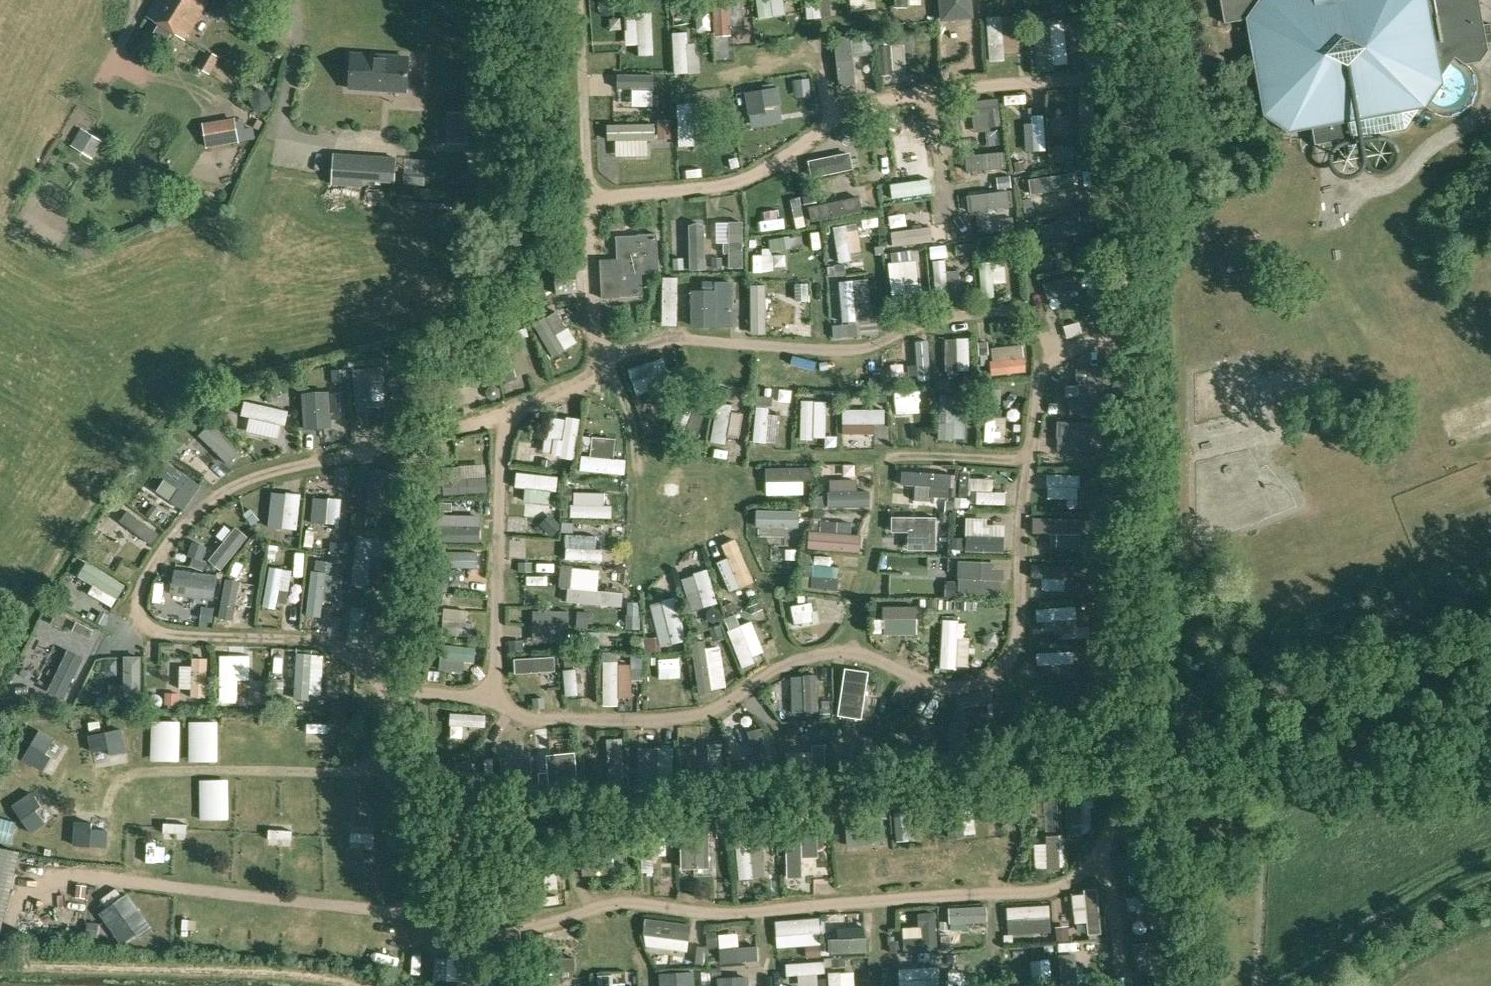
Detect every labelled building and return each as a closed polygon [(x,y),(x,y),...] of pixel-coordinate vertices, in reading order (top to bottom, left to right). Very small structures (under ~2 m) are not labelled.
[(208,0),(158,0),(147,17),(185,40),(208,0)] [(243,11),(251,0),(226,0),(243,11)] [(1224,23),(1246,19),(1254,66),(1263,115),(1266,117),(1288,133),(1312,128),(1314,145),(1315,144),(1325,143),(1328,142),(1328,138),(1351,134),(1352,138),(1353,138),(1405,128),(1418,109),(1426,108),(1427,106),(1431,100),(1443,83),(1442,75),(1450,63),(1454,57),(1464,64),(1466,64),(1473,62),(1480,61),(1488,50),(1487,43),(1490,42),(1490,30),(1490,23),(1483,24),(1479,0),(1220,0),(1224,23)] [(1075,68),(1073,25),(1058,25),(1058,35),(1044,36),(1046,69),(1075,68)] [(1100,53),(1100,35),(1090,35),(1090,53),(1100,53)] [(1005,68),(1004,37),(993,37),(994,68),(1005,68)] [(931,74),(947,73),(945,42),(929,43),(931,74)] [(886,76),(909,77),(910,47),(887,46),(886,76)] [(219,56),(207,49),(197,67),(209,74),(219,56)] [(406,91),(408,58),(352,55),(350,88),(406,91)] [(236,121),(204,127),(207,147),(239,141),(236,121)] [(102,140),(83,129),(73,146),(92,157),(102,140)] [(758,154),(761,163),(780,155),(777,147),(758,154)] [(616,178),(627,177),(625,152),(614,153),(616,178)] [(395,158),(334,154),(332,184),(362,186),(363,180),(394,182),(395,158)] [(687,169),(688,180),(708,178),(707,167),(687,169)] [(1051,223),(1051,235),(1095,233),(1093,208),(1066,210),(1066,222),(1051,223)] [(751,233),(768,230),(765,214),(748,217),(751,233)] [(885,219),(868,219),(868,235),(884,235),(885,219)] [(858,253),(868,252),(866,230),(852,230),(852,225),(842,226),(845,264),(859,263),(858,253)] [(643,296),(641,263),(658,262),(656,233),(616,235),(618,268),(601,269),(602,298),(643,296)] [(732,241),(705,242),(706,271),(734,270),(732,241)] [(816,242),(818,270),(829,269),(827,242),(816,242)] [(773,247),(777,269),(786,267),(782,245),(773,247)] [(953,261),(942,261),(944,308),(956,307),(953,261)] [(987,264),(990,300),(1004,299),(1002,263),(987,264)] [(1082,293),(1100,288),(1096,271),(1053,282),(1060,309),(1085,303),(1082,293)] [(560,277),(561,292),(577,291),(575,276),(560,277)] [(849,324),(864,324),(861,281),(847,281),(849,324)] [(717,326),(716,291),(689,291),(689,327),(717,326)] [(553,322),(554,351),(579,350),(577,321),(553,322)] [(977,340),(957,341),(958,375),(978,374),(977,340)] [(916,349),(916,372),(937,372),(938,350),(916,349)] [(998,352),(1000,379),(1034,378),(1033,351),(998,352)] [(476,385),(498,375),(492,363),(470,372),(476,385)] [(354,370),(356,413),(368,412),(367,385),(381,384),(380,369),(354,370)] [(327,394),(304,395),(305,429),(328,428),(327,394)] [(691,395),(676,436),(691,442),(707,401),(691,395)] [(973,444),(973,399),(948,399),(947,443),(973,444)] [(808,402),(808,441),(834,441),(834,402),(808,402)] [(277,452),(290,445),(267,403),(255,410),(277,452)] [(719,443),(735,445),(739,404),(723,403),(719,443)] [(902,403),(903,444),(917,444),(915,403),(902,403)] [(763,410),(761,445),(788,446),(789,411),(763,410)] [(1013,447),(1014,423),(994,423),(994,446),(1013,447)] [(206,436),(237,468),(249,456),(218,424),(206,436)] [(1099,457),(1099,429),(1057,429),(1056,442),(1070,442),(1070,457),(1099,457)] [(653,448),(668,447),(667,436),(652,437),(653,448)] [(629,469),(632,452),(592,445),(589,463),(629,469)] [(156,484),(183,500),(188,491),(200,498),(209,483),(169,461),(156,484)] [(469,477),(487,477),(487,466),(469,466),(469,477)] [(444,495),(488,492),(487,478),(459,479),(459,467),(443,468),(444,495)] [(401,473),(370,469),(365,512),(396,516),(401,473)] [(768,486),(777,485),(777,496),(798,495),(797,486),(810,485),(810,469),(767,471),(768,486)] [(908,471),(909,485),(926,484),(925,470),(908,471)] [(1055,478),(1055,503),(1088,503),(1088,478),(1055,478)] [(1001,494),(1001,479),(969,479),(968,507),(981,508),(981,509),(1014,510),(1014,495),(1001,494)] [(837,511),(877,512),(877,498),(864,498),(864,482),(838,481),(837,511)] [(922,487),(922,504),(939,504),(939,487),(922,487)] [(579,493),(579,518),(620,518),(620,505),(613,505),(613,493),(579,493)] [(270,497),(268,509),(290,512),(292,500),(270,497)] [(326,536),(348,538),(351,503),(329,501),(326,536)] [(163,541),(170,529),(135,510),(128,522),(163,541)] [(784,539),(806,540),(807,513),(765,512),(765,529),(784,529),(784,539)] [(925,546),(925,533),(942,533),(942,515),(899,514),(899,533),(910,533),(910,545),(925,546)] [(1094,535),(1092,514),(1039,518),(1041,539),(1094,535)] [(443,540),(480,541),(480,529),(481,529),(481,517),(443,516),(443,540)] [(536,548),(565,549),(566,525),(536,524),(536,548)] [(243,528),(218,562),(231,571),(256,537),(243,528)] [(973,529),(973,554),(1010,554),(1010,529),(973,529)] [(817,551),(867,552),(868,535),(817,533),(817,551)] [(400,540),(358,535),(352,585),(368,587),(372,557),(397,561),(400,540)] [(724,564),(738,595),(762,584),(741,539),(729,545),(735,559),(724,564)] [(1064,551),(1082,551),(1082,541),(1064,541),(1064,551)] [(784,556),(804,556),(804,543),(784,543),(784,556)] [(577,546),(577,560),(613,561),(614,547),(577,546)] [(839,569),(839,559),(821,558),(820,590),(845,591),(846,569),(839,569)] [(331,592),(332,560),(318,559),(317,591),(331,592)] [(99,582),(94,593),(121,608),(134,584),(94,562),(87,576),(99,582)] [(966,565),(967,585),(1000,583),(999,563),(966,565)] [(268,610),(283,613),(294,572),(279,568),(268,610)] [(632,606),(632,592),(607,592),(607,569),(578,569),(578,590),(585,590),(585,605),(632,606)] [(1052,583),(1052,591),(1072,592),(1072,570),(1039,569),(1039,583),(1052,583)] [(702,616),(728,606),(714,570),(689,579),(702,616)] [(179,582),(179,599),(222,600),(222,584),(179,582)] [(169,584),(155,586),(159,613),(173,611),(169,584)] [(918,600),(918,590),(900,590),(900,600),(918,600)] [(685,599),(660,603),(666,646),(691,642),(685,599)] [(824,601),(794,604),(796,616),(825,613),(824,601)] [(889,609),(890,640),(927,639),(926,607),(889,609)] [(993,609),(969,618),(982,654),(1007,645),(993,609)] [(381,649),(385,612),(372,611),(368,648),(381,649)] [(452,611),(452,634),(478,634),(478,611),(452,611)] [(607,634),(608,621),(586,619),(585,631),(607,634)] [(748,666),(773,658),(760,622),(736,630),(748,666)] [(543,642),(561,641),(561,624),(542,625),(543,642)] [(55,676),(80,684),(92,645),(66,638),(55,676)] [(667,652),(667,639),(653,639),(654,652),(667,652)] [(726,642),(701,647),(704,664),(715,662),(720,691),(734,688),(726,642)] [(449,661),(483,662),(483,645),(461,644),(460,652),(450,651),(449,661)] [(143,652),(117,653),(118,688),(145,687),(143,652)] [(303,700),(330,700),(330,655),(303,655),(303,700)] [(186,665),(186,689),(198,690),(198,700),(216,700),(216,658),(199,658),(198,665),(186,665)] [(643,699),(641,665),(625,666),(625,662),(609,662),(611,701),(643,699)] [(239,666),(226,666),(227,699),(240,699),(239,666)] [(584,670),(571,671),(572,698),(586,698),(584,670)] [(688,703),(699,702),(694,673),(683,675),(688,703)] [(875,714),(893,688),(884,681),(865,707),(875,714)] [(793,685),(792,698),(822,699),(823,686),(793,685)] [(188,707),(186,692),(170,693),(172,709),(188,707)] [(314,748),(338,747),(336,723),(313,725),(314,748)] [(613,739),(615,779),(631,778),(629,738),(613,739)] [(585,785),(583,747),(568,748),(569,786),(585,785)] [(1096,787),(1073,788),(1075,834),(1090,833),(1089,808),(1097,808),(1096,787)] [(918,843),(918,806),(903,806),(902,843),(918,843)] [(808,877),(806,831),(791,832),(793,877),(808,877)] [(612,873),(610,832),(581,834),(584,875),(612,873)] [(1073,864),(1069,834),(1052,836),(1055,866),(1073,864)] [(661,859),(674,858),(673,835),(657,836),(657,843),(647,844),(648,876),(662,875),(661,859)] [(746,881),(771,880),(768,838),(743,840),(746,881)] [(691,844),(693,869),(714,867),(713,843),(691,844)] [(17,850),(0,846),(0,922),(17,850)] [(539,895),(557,894),(556,876),(538,877),(539,895)] [(1082,923),(1093,922),(1092,905),(1103,904),(1102,892),(1080,893),(1082,923)] [(1015,918),(1055,915),(1055,904),(1014,907),(1015,918)] [(141,932),(163,931),(161,905),(139,906),(141,932)] [(936,950),(935,913),(918,913),(919,927),(903,928),(904,952),(936,950)] [(850,919),(851,936),(871,935),(870,918),(850,919)] [(653,929),(653,950),(696,951),(697,929),(653,929)] [(726,946),(745,945),(745,934),(726,935),(726,946)] [(834,938),(835,953),(873,951),(872,936),(834,938)] [(729,952),(731,964),(763,958),(761,946),(729,952)] [(442,984),(468,984),(468,958),(442,958),(442,984)] [(828,974),(828,961),(793,963),(794,976),(828,974)] [(978,963),(951,964),(952,985),(979,985),(978,963)] [(893,969),(893,985),(915,985),(914,968),(893,969)] [(857,971),(848,971),(849,985),(858,985),(857,971)] [(847,972),(836,972),(836,985),(848,985),(847,972)] [(706,973),(661,975),(661,985),(706,985),(706,973)] [(717,975),(717,985),(747,985),(747,974),(717,975)] [(607,985),(633,985),(632,982),(620,983),(620,975),(606,976),(607,985)]
